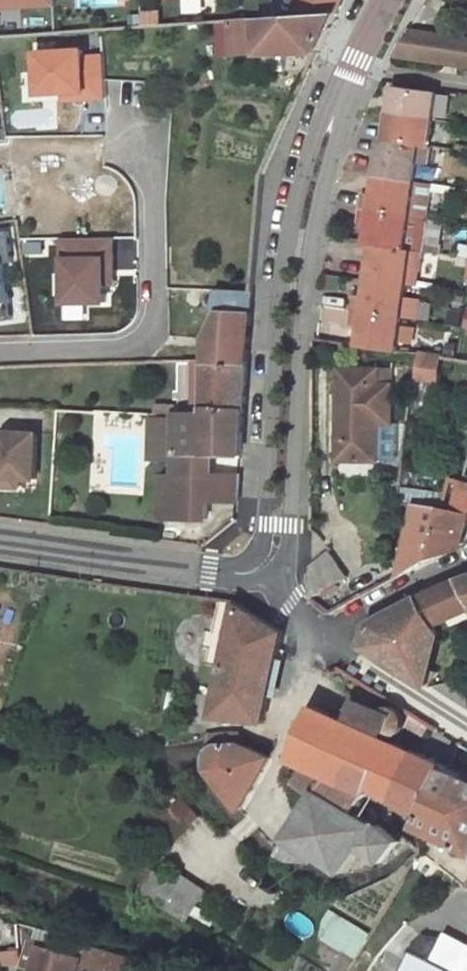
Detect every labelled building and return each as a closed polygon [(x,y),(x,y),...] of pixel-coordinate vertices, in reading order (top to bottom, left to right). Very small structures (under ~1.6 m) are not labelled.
[(56,5),(56,0),(0,0),(0,9),(56,5)] [(210,10),(209,0),(183,0),(184,13),(210,10)] [(338,13),(343,0),(298,0),(291,15),(338,13)] [(164,25),(163,10),(143,11),(144,26),(164,25)] [(291,15),(275,17),(275,18),(277,54),(277,55),(286,54),(319,53),(338,13),(291,15)] [(262,37),(260,18),(249,19),(250,38),(262,37)] [(262,37),(263,54),(277,54),(275,18),(260,18),(262,37)] [(249,19),(219,21),(220,56),(251,55),(250,38),(249,19)] [(425,32),(409,30),(393,56),(412,58),(417,59),(425,32)] [(425,32),(417,59),(466,66),(466,39),(425,32)] [(65,92),(86,91),(87,99),(108,98),(105,56),(85,58),(84,50),(38,54),(41,94),(65,92)] [(286,71),(286,54),(277,55),(277,71),(286,71)] [(438,92),(395,86),(391,113),(435,119),(438,92)] [(86,91),(65,92),(66,100),(87,99),(86,91)] [(435,119),(391,113),(387,140),(431,146),(435,119)] [(432,147),(382,140),(378,175),(417,180),(419,163),(430,165),(432,147)] [(433,183),(378,175),(375,194),(364,192),(362,208),(429,217),(433,183)] [(429,217),(362,208),(360,222),(371,224),(368,244),(374,244),(424,251),(429,217)] [(0,233),(0,323),(14,321),(7,264),(15,263),(10,232),(0,233)] [(64,260),(66,260),(67,303),(107,302),(107,283),(106,259),(114,259),(114,238),(64,239),(64,260)] [(424,251),(374,244),(369,278),(408,284),(419,285),(424,251)] [(408,284),(369,278),(367,296),(356,295),(353,310),(404,317),(408,284)] [(251,294),(217,293),(213,313),(219,313),(249,315),(251,294)] [(466,296),(457,294),(455,307),(464,309),(466,296)] [(415,299),(413,319),(433,321),(435,301),(415,299)] [(465,311),(450,308),(447,322),(462,325),(465,311)] [(404,317),(353,310),(352,325),(363,326),(360,346),(399,351),(404,317)] [(219,313),(207,340),(247,340),(249,315),(219,313)] [(247,340),(207,340),(207,352),(207,362),(245,362),(247,340)] [(456,355),(459,343),(449,342),(446,354),(456,355)] [(207,352),(181,353),(181,363),(190,363),(207,362),(207,352)] [(438,381),(442,356),(421,353),(421,354),(420,354),(417,378),(436,381),(438,381)] [(207,362),(205,390),(190,389),(189,404),(158,403),(158,416),(175,417),(205,417),(205,407),(243,408),(245,362),(207,362)] [(190,363),(190,389),(205,390),(207,362),(190,363)] [(393,370),(341,369),(340,460),(378,460),(379,422),(392,422),(393,370)] [(433,410),(436,381),(417,378),(413,408),(433,410)] [(176,460),(176,473),(162,473),(159,519),(198,521),(199,505),(236,506),(238,476),(204,477),(204,457),(240,456),(243,408),(205,407),(205,417),(175,417),(175,422),(176,460)] [(175,422),(151,422),(151,460),(176,460),(175,422)] [(392,422),(379,422),(378,460),(406,460),(411,422),(392,422)] [(1,488),(2,479),(19,480),(36,481),(38,435),(8,434),(3,439),(0,439),(0,488),(1,488)] [(451,477),(447,495),(446,500),(458,504),(460,496),(466,498),(466,480),(451,477)] [(19,480),(2,479),(1,488),(18,489),(19,480)] [(414,490),(402,488),(401,501),(413,503),(414,490)] [(447,495),(414,490),(413,503),(418,503),(444,507),(446,500),(447,495)] [(446,500),(444,507),(466,513),(466,506),(458,504),(446,500)] [(444,507),(418,503),(402,574),(434,557),(444,507)] [(444,507),(434,557),(463,549),(466,528),(466,513),(444,507)] [(349,577),(330,550),(312,566),(312,598),(349,577)] [(363,596),(349,577),(312,598),(332,613),(363,596)] [(460,580),(420,596),(392,612),(409,644),(442,634),(437,625),(466,611),(466,577),(460,580)] [(284,632),(239,604),(214,716),(265,721),(271,693),(244,687),(250,665),(251,666),(256,646),(278,660),(284,632)] [(372,623),(366,646),(418,680),(425,667),(433,670),(442,634),(409,644),(392,612),(372,623)] [(278,660),(256,646),(251,666),(250,665),(244,687),(271,693),(278,660)] [(429,686),(437,671),(433,670),(425,667),(418,680),(429,686)] [(360,702),(351,722),(367,729),(376,710),(360,702)] [(351,722),(315,706),(306,729),(292,758),(309,765),(298,783),(318,797),(281,853),(297,860),(318,861),(327,858),(347,873),(365,846),(384,862),(401,841),(381,824),(380,826),(357,812),(370,793),(374,785),(385,792),(427,819),(451,767),(367,729),(351,722)] [(243,744),(219,745),(211,749),(208,760),(210,769),(242,811),(271,757),(243,744)] [(451,767),(427,819),(466,844),(466,775),(451,767)] [(374,785),(370,793),(380,799),(385,792),(374,785)] [(202,816),(183,796),(173,806),(192,826),(202,816)] [(153,868),(139,895),(189,922),(208,887),(182,873),(177,881),(153,868)] [(268,887),(264,884),(258,893),(262,896),(261,896),(272,904),(279,893),(269,886),(268,887)] [(360,959),(375,932),(333,910),(318,937),(360,959)] [(447,932),(444,939),(433,961),(454,970),(466,970),(466,942),(447,932)] [(51,938),(37,933),(34,943),(49,947),(51,938)] [(400,970),(454,970),(433,961),(444,939),(426,934),(410,950),(400,970)] [(51,938),(49,947),(34,943),(28,965),(36,967),(35,970),(130,970),(133,961),(100,952),(98,960),(79,955),(82,946),(51,938)] [(98,960),(100,952),(82,946),(79,955),(98,960)] [(22,962),(21,950),(0,952),(0,964),(22,962)] [(357,960),(344,952),(332,970),(350,970),(357,960)]
